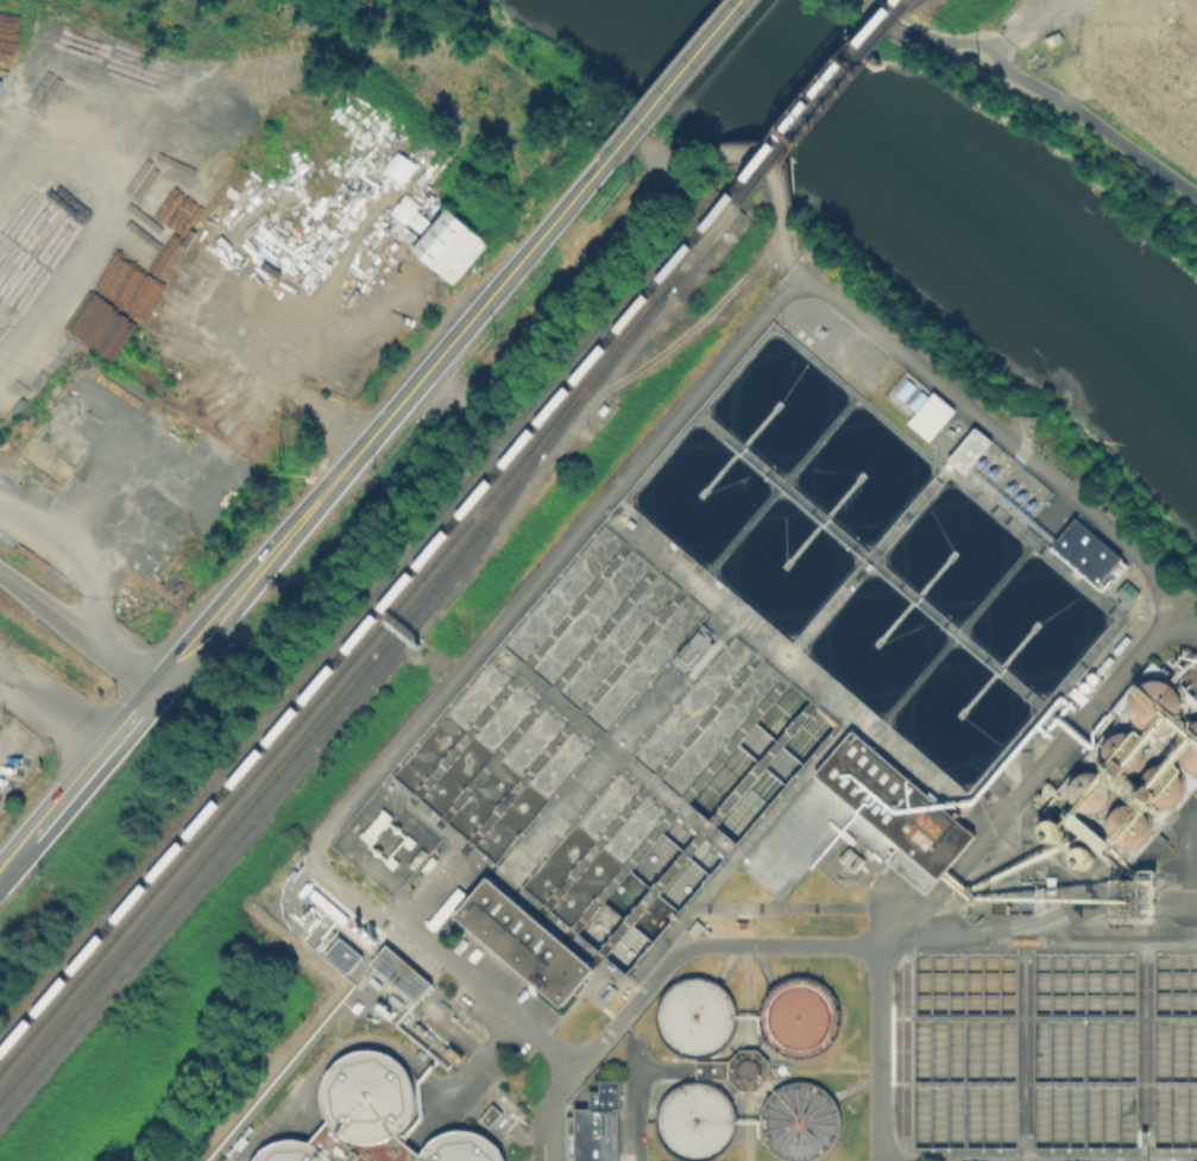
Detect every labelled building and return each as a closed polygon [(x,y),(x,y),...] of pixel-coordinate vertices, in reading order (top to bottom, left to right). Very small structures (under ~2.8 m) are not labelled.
[(1064,39),(1051,46),(1047,39),(1059,32),(1064,39)] [(380,169),(401,183),(415,164),(394,149),(380,169)] [(449,283),(409,248),(443,208),(484,242),(449,283)] [(907,419),(932,390),(952,406),(927,436),(907,419)] [(596,409),(601,402),(606,405),(601,412),(596,409)] [(944,458),(972,424),(989,437),(960,471),(944,458)] [(1050,543),(1073,516),(1120,555),(1096,582),(1050,543)] [(1160,730),(1170,725),(1177,718),(1180,708),(1180,698),(1177,688),(1170,681),(1160,676),(1149,676),(1140,681),(1133,688),(1128,698),(1128,708),(1132,718),(1140,725),(1149,730),(1160,730)] [(1187,721),(1180,728),(1176,738),(1177,749),(1180,758),(1187,765),(1196,770),(1196,717),(1187,721)] [(850,728),(972,832),(935,877),(812,772),(850,728)] [(1134,765),(1139,761),(1142,753),(1142,745),(1140,738),(1135,732),(1128,728),(1120,728),(1113,731),(1107,737),(1103,744),(1103,751),(1105,759),(1111,764),(1119,768),(1126,768),(1134,765)] [(1174,797),(1180,791),(1183,783),(1182,776),(1178,769),(1172,763),(1164,761),(1157,762),(1149,765),(1144,771),(1141,778),(1142,787),(1146,794),(1152,800),(1159,802),(1167,801),(1174,797)] [(1100,806),(1105,800),(1107,791),(1107,784),(1103,777),(1097,772),(1089,770),(1082,770),(1075,774),(1070,780),(1067,788),(1067,795),(1072,802),(1078,807),(1085,809),(1092,809),(1100,806)] [(1140,839),(1145,833),(1147,825),(1147,818),(1144,810),(1138,805),(1129,802),(1121,802),(1114,806),(1109,813),(1105,820),(1107,828),(1110,835),(1116,841),(1124,844),(1132,843),(1140,839)] [(566,1004),(458,913),(491,873),(599,965),(566,1004)] [(344,911),(370,934),(364,941),(336,919),(344,911)] [(336,934),(359,954),(345,972),(321,952),(336,934)] [(383,942),(429,983),(415,1001),(367,960),(383,942)] [(738,1033),(727,1048),(711,1055),(693,1056),(676,1048),(664,1034),(660,1017),(664,999),(675,984),(692,977),(710,976),(726,984),(738,998),(742,1015),(738,1033)] [(842,1033),(831,1047),(814,1055),(796,1055),(780,1048),(768,1034),(764,1016),(768,998),(779,984),(795,976),(813,976),(830,983),(842,997),(846,1015),(842,1033)] [(731,1060),(744,1048),(761,1048),(773,1060),(773,1077),(761,1090),(744,1090),(731,1077),(698,1077),(699,1060),(731,1060)] [(506,1155),(508,1160),(256,1160),(265,1149),(284,1140),(304,1140),(310,1142),(330,1119),(329,1117),(323,1097),(328,1075),(341,1059),(359,1049),(380,1049),(399,1059),(412,1074),(417,1094),(414,1115),(401,1131),(398,1132),(423,1154),(435,1140),(453,1130),(474,1130),(493,1138),(506,1155)] [(624,1079),(623,1160),(578,1160),(578,1106),(592,1106),(592,1090),(603,1090),(603,1079),(624,1079)] [(842,1137),(831,1151),(814,1160),(796,1160),(780,1153),(768,1138),(763,1121),(768,1103),(779,1089),(795,1080),(813,1080),(830,1087),(842,1102),(845,1119),(842,1137)] [(738,1138),(726,1153),(711,1160),(692,1160),(675,1154),(664,1140),(660,1122),(663,1104),(675,1090),(691,1081),(710,1081),(725,1089),(737,1103),(742,1121),(738,1138)] [(492,1128),(481,1119),(494,1104),(505,1112),(492,1128)]
